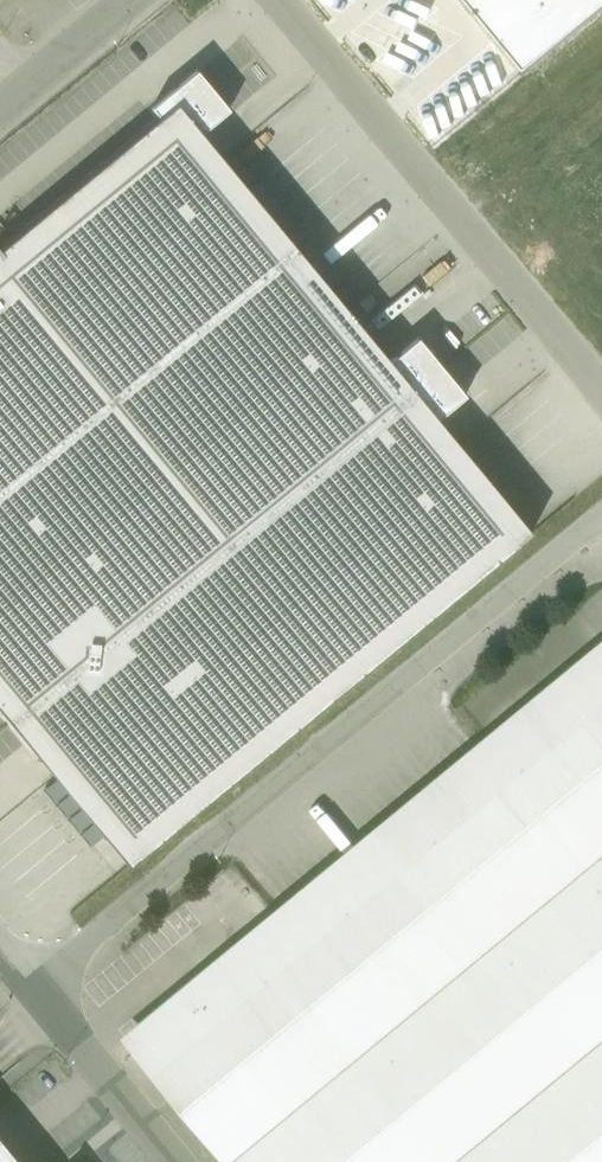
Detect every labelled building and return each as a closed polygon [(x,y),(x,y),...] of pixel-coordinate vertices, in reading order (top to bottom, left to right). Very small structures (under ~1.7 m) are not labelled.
[(522,70),(601,5),(601,0),(466,0),(522,70)] [(23,747),(31,756),(34,754),(121,859),(524,527),(437,422),(440,419),(433,410),(458,389),(410,332),(385,352),(378,343),(374,346),(201,136),(204,133),(197,124),(221,103),(190,64),(145,101),(152,110),(153,111),(0,237),(0,766),(23,747)] [(123,1035),(228,1161),(601,1161),(601,640),(123,1035)] [(0,1142),(0,1161),(16,1161),(0,1142)]
